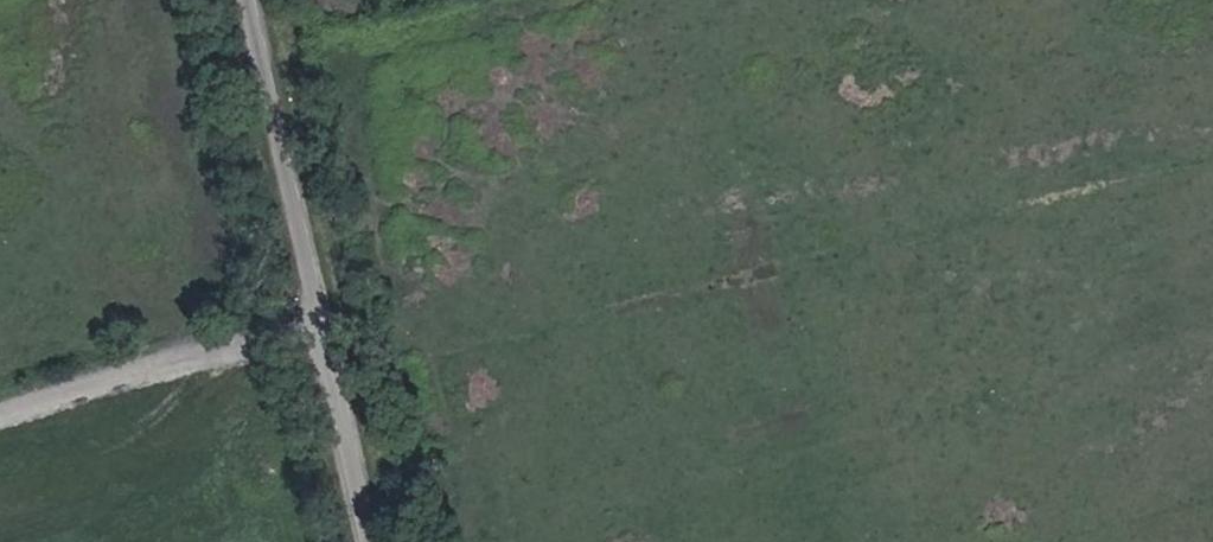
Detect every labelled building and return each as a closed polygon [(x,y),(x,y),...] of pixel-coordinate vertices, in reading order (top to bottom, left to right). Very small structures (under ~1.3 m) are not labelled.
[(337,524),(318,529),(321,541),(342,541),(337,524)]
